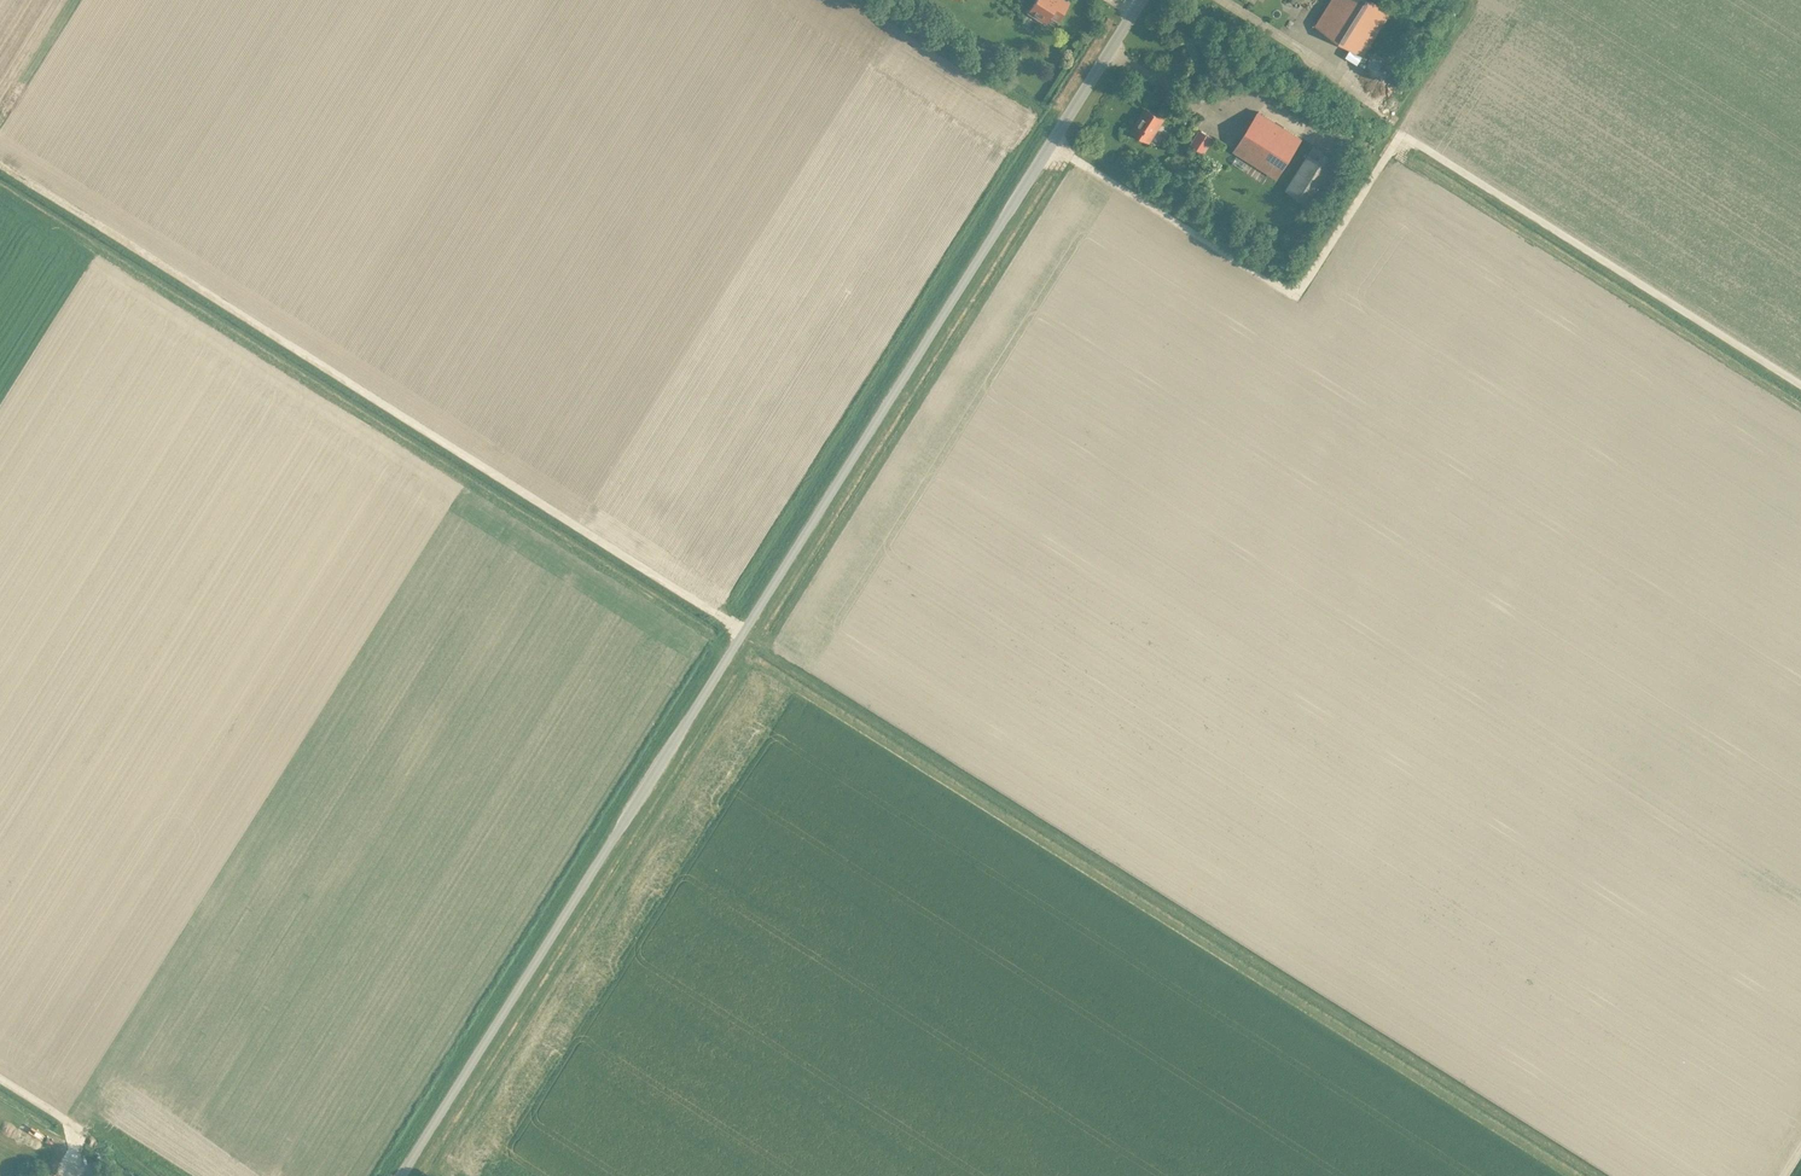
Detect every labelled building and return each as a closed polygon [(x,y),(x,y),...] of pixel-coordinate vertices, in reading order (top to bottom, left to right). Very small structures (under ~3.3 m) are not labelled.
[(1067,0),(1034,0),(1027,10),(1043,20),(1048,12),(1055,17),(1055,18),(1067,0)] [(1388,9),(1373,0),(1329,0),(1314,23),(1362,52),(1388,9)] [(1148,140),(1163,117),(1144,105),(1129,128),(1148,140)] [(1276,175),(1300,136),(1257,109),(1233,148),(1276,175)] [(1203,151),(1212,136),(1199,129),(1190,143),(1203,151)] [(1310,203),(1337,158),(1312,143),(1285,187),(1310,203)]
